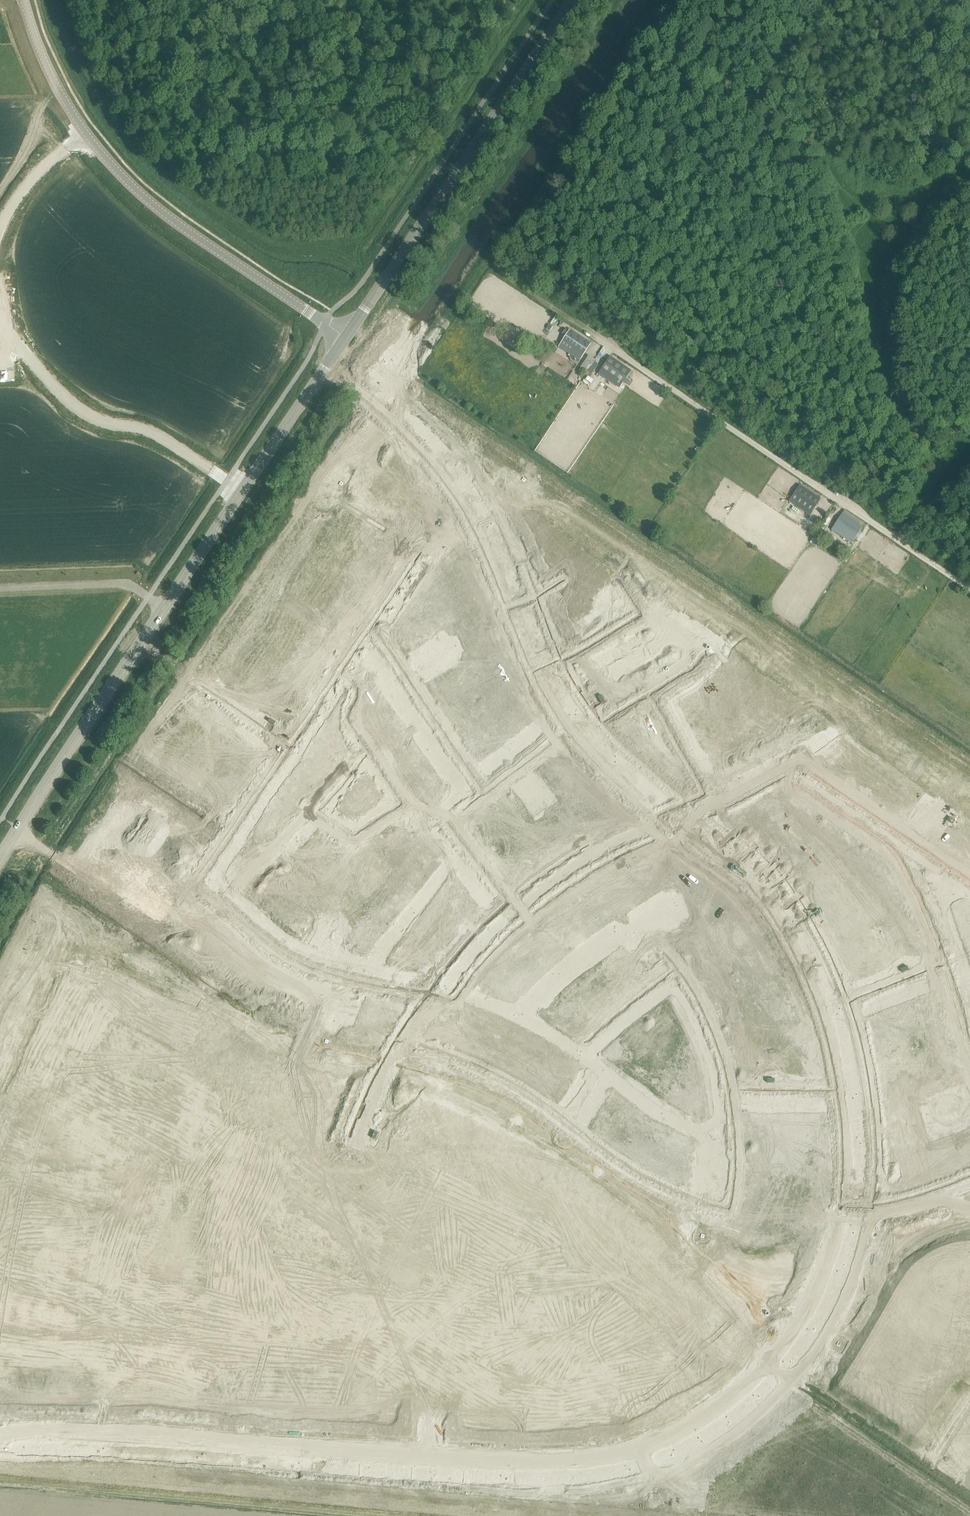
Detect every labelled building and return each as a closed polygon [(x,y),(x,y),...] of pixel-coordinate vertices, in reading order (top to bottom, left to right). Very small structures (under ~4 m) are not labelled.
[(590,344),(570,331),(559,346),(580,360),(590,344)] [(587,366),(590,360),(585,357),(582,363),(587,366)] [(630,371),(610,358),(600,373),(619,386),(630,371)] [(820,500),(799,486),(789,501),(810,515),(820,500)] [(862,528),(842,514),(831,529),(852,543),(862,528)] [(472,595),(461,600),(464,607),(469,605),(473,614),(493,605),(492,605),(488,595),(475,601),(472,595)] [(410,603),(404,613),(421,625),(428,615),(410,603)] [(404,613),(397,623),(414,635),(421,625),(404,613)] [(493,631),(478,640),(483,650),(499,641),(493,631)] [(499,641),(483,650),(488,659),(504,651),(499,641)] [(504,651),(488,659),(494,669),(509,661),(504,651)] [(509,661),(494,669),(499,679),(514,670),(509,661)] [(514,670),(499,679),(504,688),(520,680),(514,670)] [(429,678),(415,687),(421,697),(436,687),(429,678)] [(520,680),(504,688),(509,698),(525,690),(520,680)] [(436,687),(421,697),(427,706),(442,696),(436,687)] [(525,690),(509,698),(514,708),(530,700),(525,690)] [(442,696),(427,706),(433,715),(448,705),(442,696)] [(530,700),(514,708),(520,718),(535,710),(530,700)] [(448,705),(433,715),(439,724),(454,715),(448,705)] [(454,715),(439,724),(445,734),(460,724),(454,715)] [(460,724),(445,734),(451,743),(466,733),(460,724)] [(466,733),(451,743),(457,752),(472,742),(466,733)] [(472,742),(457,752),(463,761),(478,752),(472,742)] [(342,744),(334,753),(346,763),(345,765),(349,768),(352,765),(347,761),(354,754),(342,744)] [(396,745),(379,756),(381,759),(387,767),(386,768),(403,757),(403,758),(404,757),(396,745)] [(552,749),(543,756),(547,762),(551,759),(558,767),(575,754),(575,753),(574,753),(567,745),(556,754),(552,749)] [(248,748),(243,757),(257,767),(263,758),(248,748)] [(334,753),(327,761),(339,772),(337,773),(342,777),(345,774),(340,770),(345,765),(346,763),(334,753)] [(575,754),(558,767),(564,775),(560,779),(565,784),(574,776),(570,771),(581,763),(579,761),(580,760),(575,754)] [(243,757),(237,765),(251,775),(257,767),(243,757)] [(403,757),(386,768),(387,771),(392,778),(388,780),(391,785),(395,782),(393,780),(410,769),(403,758),(403,757)] [(327,761),(319,770),(331,780),(330,782),(335,786),(337,783),(333,779),(337,773),(339,772),(327,761)] [(237,765),(231,774),(246,784),(251,775),(237,765)] [(410,769),(393,780),(395,782),(399,789),(395,792),(398,796),(402,793),(401,791),(418,780),(410,769)] [(312,778),(312,779),(324,789),(322,791),(327,795),(330,791),(325,787),(330,782),(331,780),(319,770),(312,778)] [(231,774),(226,782),(240,792),(246,784),(231,774)] [(581,783),(572,792),(577,797),(581,793),(590,802),(595,797),(601,791),(606,787),(596,777),(585,788),(581,783)] [(311,778),(304,787),(316,797),(314,799),(319,803),(322,799),(317,795),(323,789),(324,789),(312,779),(312,778),(311,778)] [(418,780),(401,791),(402,793),(407,800),(403,803),(406,807),(410,805),(408,802),(425,791),(418,780)] [(497,780),(488,787),(499,801),(508,794),(497,780)] [(226,782),(220,791),(234,800),(240,792),(226,782)] [(304,787),(296,795),(308,806),(307,807),(312,811),(314,808),(310,804),(314,799),(316,797),(304,787)] [(488,787),(479,793),(490,807),(499,801),(488,787)] [(220,791),(214,799),(229,809),(234,800),(220,791)] [(425,791),(408,802),(410,805),(416,814),(433,803),(425,791)] [(479,793),(470,800),(481,814),(490,807),(479,793)] [(296,795),(289,804),(301,814),(300,816),(304,820),(307,817),(302,813),(307,807),(308,806),(296,795)] [(607,796),(598,805),(603,810),(607,806),(620,820),(630,811),(624,805),(625,804),(620,799),(619,800),(616,796),(611,801),(607,796)] [(741,796),(725,812),(734,821),(750,805),(741,796)] [(214,799),(209,807),(223,817),(229,809),(214,799)] [(470,800),(462,807),(472,821),(481,814),(470,800)] [(289,804),(281,813),(293,823),(300,816),(301,814),(289,804)] [(750,805),(734,821),(743,829),(758,814),(750,805)] [(209,807),(203,816),(217,826),(223,817),(209,807)] [(462,807),(453,814),(463,828),(472,821),(462,807)] [(390,814),(379,822),(390,838),(401,831),(399,827),(395,820),(390,814)] [(758,814),(743,829),(751,838),(767,823),(758,814)] [(203,816),(197,824),(212,834),(217,826),(203,816)] [(318,834),(316,838),(328,846),(339,829),(327,821),(323,828),(318,834)] [(379,822),(367,829),(378,846),(390,838),(379,822)] [(562,822),(554,829),(565,843),(573,836),(562,822)] [(767,823),(751,838),(760,847),(775,832),(767,823)] [(942,851),(953,858),(963,842),(954,836),(959,829),(951,824),(940,840),(947,845),(942,851)] [(339,829),(328,846),(339,853),(341,850),(353,858),(353,843),(348,840),(350,837),(339,829)] [(353,843),(353,858),(365,850),(367,854),(378,846),(367,829),(356,837),(358,840),(353,843)] [(554,829),(546,835),(557,849),(565,843),(554,829)] [(775,832),(760,847),(769,856),(784,841),(775,832)] [(546,835),(538,841),(548,855),(557,849),(546,835)] [(150,856),(157,847),(146,839),(139,847),(150,856)] [(538,841),(530,847),(540,861),(548,855),(538,841)] [(876,841),(864,859),(875,866),(886,849),(881,844),(876,841)] [(963,842),(953,858),(963,865),(967,858),(969,860),(969,847),(963,842)] [(788,845),(771,859),(779,869),(796,855),(788,845)] [(530,847),(522,853),(532,867),(540,861),(530,847)] [(522,853),(514,859),(524,873),(532,867),(522,853)] [(636,854),(627,859),(636,874),(645,869),(636,854)] [(796,855),(779,869),(787,878),(804,864),(796,855)] [(514,859),(506,865),(516,879),(524,873),(514,859)] [(627,859),(618,865),(628,880),(636,874),(627,859)] [(131,861),(124,871),(132,876),(139,866),(131,861)] [(804,864),(787,878),(795,888),(812,874),(804,864)] [(506,865),(497,872),(508,886),(516,879),(506,865)] [(618,865),(610,870),(619,885),(628,880),(618,865)] [(897,868),(881,876),(885,886),(901,879),(897,868)] [(610,870),(601,875),(610,890),(619,885),(610,870)] [(812,874),(795,888),(803,898),(820,884),(812,874)] [(601,875),(593,881),(602,896),(610,890),(601,875)] [(709,892),(717,899),(731,883),(730,882),(722,876),(713,886),(708,882),(700,891),(705,896),(709,892)] [(901,879),(885,886),(890,896),(906,889),(901,879)] [(593,881),(584,886),(593,901),(602,896),(593,881)] [(730,901),(739,890),(731,884),(732,883),(731,883),(717,899),(724,906),(721,910),(726,915),(735,905),(730,901)] [(584,886),(575,892),(585,906),(593,901),(584,886)] [(189,889),(175,904),(184,912),(195,900),(188,894),(191,891),(189,889)] [(906,889),(890,896),(895,906),(911,899),(906,889)] [(450,890),(443,899),(459,912),(467,903),(450,890)] [(575,892),(567,897),(576,912),(585,906),(575,892)] [(443,899),(436,909),(452,922),(459,912),(443,899)] [(911,899),(895,906),(899,916),(915,909),(911,899)] [(832,912),(819,918),(821,921),(820,921),(823,929),(843,919),(839,909),(844,907),(840,901),(829,906),(832,912)] [(915,909),(899,916),(904,926),(920,919),(915,909)] [(843,919),(823,929),(824,929),(829,938),(842,932),(845,938),(856,932),(853,926),(848,928),(843,919)] [(920,919),(904,926),(908,936),(924,929),(920,919)] [(687,941),(674,948),(680,958),(698,948),(693,938),(698,935),(694,929),(684,935),(687,941)] [(924,929),(908,936),(913,946),(929,939),(924,929)] [(929,939),(913,946),(918,956),(934,949),(929,939)] [(851,951),(838,956),(839,959),(842,967),(862,958),(858,948),(862,946),(860,940),(848,945),(851,951)] [(764,964),(784,954),(782,950),(781,950),(778,944),(766,950),(763,945),(752,950),(755,957),(760,954),(764,964)] [(698,948),(680,958),(686,968),(699,961),(702,966),(713,960),(709,954),(704,957),(698,948)] [(426,949),(413,966),(422,973),(435,956),(426,949)] [(786,958),(784,954),(764,964),(769,973),(764,976),(767,982),(779,976),(776,971),(788,964),(785,958),(786,958)] [(643,963),(634,970),(645,983),(654,976),(643,963)] [(634,970),(626,977),(637,990),(645,983),(634,970)] [(626,977),(617,984),(628,997),(637,990),(626,977)] [(715,981),(699,988),(703,998),(720,992),(715,981)] [(800,982),(783,987),(786,998),(803,993),(800,982)] [(617,984),(609,991),(620,1005),(628,997),(617,984)] [(609,991),(600,998),(612,1012),(620,1005),(609,991)] [(720,992),(703,998),(707,1008),(724,1002),(720,992)] [(947,992),(930,997),(933,1008),(950,1003),(947,992)] [(803,993),(786,998),(790,1008),(806,1003),(803,993)] [(600,998),(592,1005),(603,1019),(612,1012),(600,998)] [(724,1002),(707,1008),(711,1019),(728,1012),(724,1002)] [(806,1003),(790,1008),(793,1019),(810,1014),(806,1003)] [(950,1003),(933,1008),(936,1018),(953,1014),(950,1003)] [(592,1005),(583,1012),(595,1026),(603,1019),(592,1005)] [(583,1012),(575,1019),(586,1033),(595,1026),(583,1012)] [(728,1012),(711,1019),(715,1029),(732,1022),(728,1012)] [(810,1014),(793,1019),(796,1029),(813,1024),(810,1014)] [(953,1014),(936,1018),(938,1029),(955,1024),(953,1014)] [(866,1033),(865,1033),(867,1041),(888,1036),(885,1026),(891,1024),(889,1017),(877,1021),(878,1027),(865,1030),(866,1033)] [(575,1019),(566,1026),(577,1040),(586,1033),(575,1019)] [(732,1022),(715,1029),(720,1039),(736,1032),(732,1022)] [(813,1024),(796,1029),(799,1040),(816,1035),(813,1024)] [(955,1024),(938,1029),(941,1040),(958,1035),(955,1024)] [(736,1032),(720,1039),(724,1049),(740,1043),(736,1032)] [(816,1035),(799,1040),(803,1051),(819,1045),(816,1035)] [(958,1035),(941,1040),(944,1050),(961,1046),(958,1035)] [(888,1036),(867,1041),(867,1042),(870,1052),(884,1049),(885,1055),(897,1052),(896,1045),(891,1046),(888,1036)] [(740,1043),(724,1049),(728,1059),(744,1053),(740,1043)] [(819,1045),(803,1051),(806,1061),(823,1056),(819,1045)] [(961,1046),(944,1050),(947,1061),(964,1056),(961,1046)] [(744,1053),(728,1059),(732,1070),(748,1063),(744,1053)] [(823,1056),(806,1061),(809,1072),(826,1067),(823,1056)] [(964,1056),(947,1061),(950,1071),(967,1067),(964,1056)] [(879,1066),(872,1068),(875,1081),(890,1078),(891,1085),(903,1083),(902,1076),(896,1077),(894,1064),(887,1065),(879,1066)] [(967,1067),(950,1071),(952,1082),(969,1078),(967,1067)] [(893,1101),(877,1104),(880,1117),(886,1116),(895,1115),(902,1114),(899,1101),(905,1100),(904,1093),(892,1095),(893,1101)] [(740,1114),(740,1125),(758,1125),(758,1114),(740,1114)] [(818,1133),(834,1133),(834,1119),(812,1119),(812,1132),(806,1132),(806,1139),(818,1139),(818,1133)] [(740,1125),(740,1135),(758,1135),(758,1125),(740,1125)] [(887,1133),(880,1133),(881,1147),(896,1145),(897,1152),(909,1151),(909,1144),(903,1144),(902,1131),(895,1132),(887,1133)] [(740,1135),(740,1145),(758,1145),(758,1135),(740,1135)] [(962,1145),(968,1161),(969,1161),(969,1142),(962,1145)] [(740,1145),(740,1155),(758,1155),(758,1145),(740,1145)] [(962,1145),(952,1149),(958,1166),(968,1161),(962,1145)] [(952,1149),(941,1153),(948,1170),(958,1166),(952,1149)] [(941,1153),(931,1158),(938,1174),(948,1170),(941,1153)] [(740,1155),(740,1165),(758,1165),(758,1155),(740,1155)] [(740,1165),(740,1175),(758,1175),(758,1165),(740,1165)] [(740,1175),(740,1185),(758,1185),(758,1175),(740,1175)] [(740,1185),(740,1195),(758,1195),(758,1185),(740,1185)] [(740,1195),(740,1206),(758,1206),(758,1195),(740,1195)]
